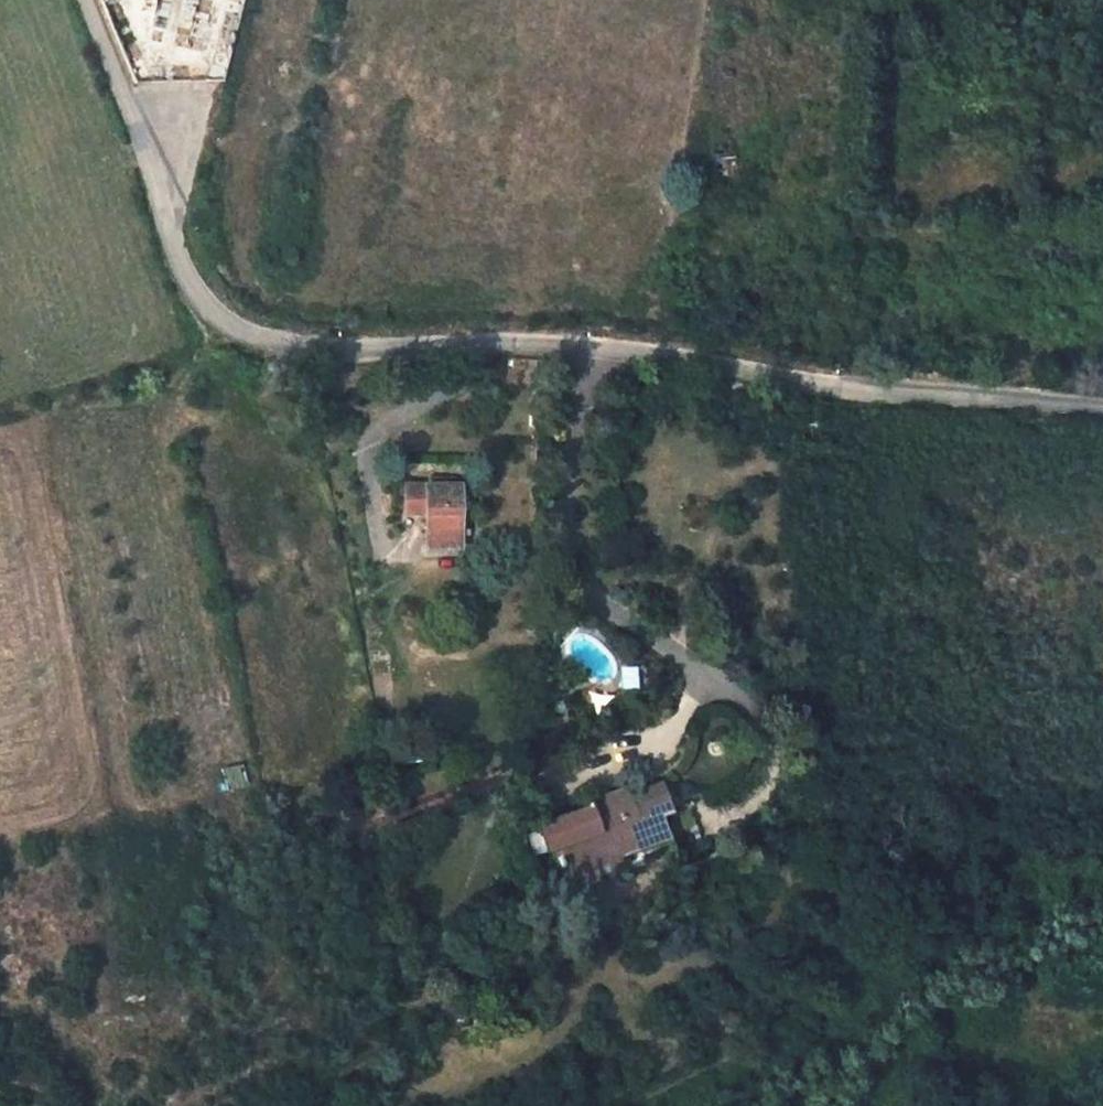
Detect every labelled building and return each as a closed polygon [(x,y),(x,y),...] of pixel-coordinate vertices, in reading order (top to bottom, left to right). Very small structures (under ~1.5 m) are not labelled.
[(734,158),(712,156),(710,177),(732,179),(734,158)] [(426,485),(405,485),(405,514),(424,514),(425,547),(458,547),(458,485),(426,485)] [(428,746),(402,749),(404,765),(430,762),(428,746)] [(402,749),(388,750),(390,767),(404,765),(402,749)] [(248,784),(242,764),(221,769),(226,790),(248,784)] [(526,833),(539,828),(547,850),(549,849),(559,876),(619,855),(665,837),(656,815),(667,810),(657,782),(630,791),(628,785),(603,794),(605,802),(590,808),(587,800),(581,802),(582,805),(524,828),(526,833)] [(603,794),(587,800),(590,808),(605,802),(603,794)] [(539,828),(526,833),(534,855),(547,850),(539,828)] [(622,863),(619,855),(559,876),(563,885),(622,863)]
